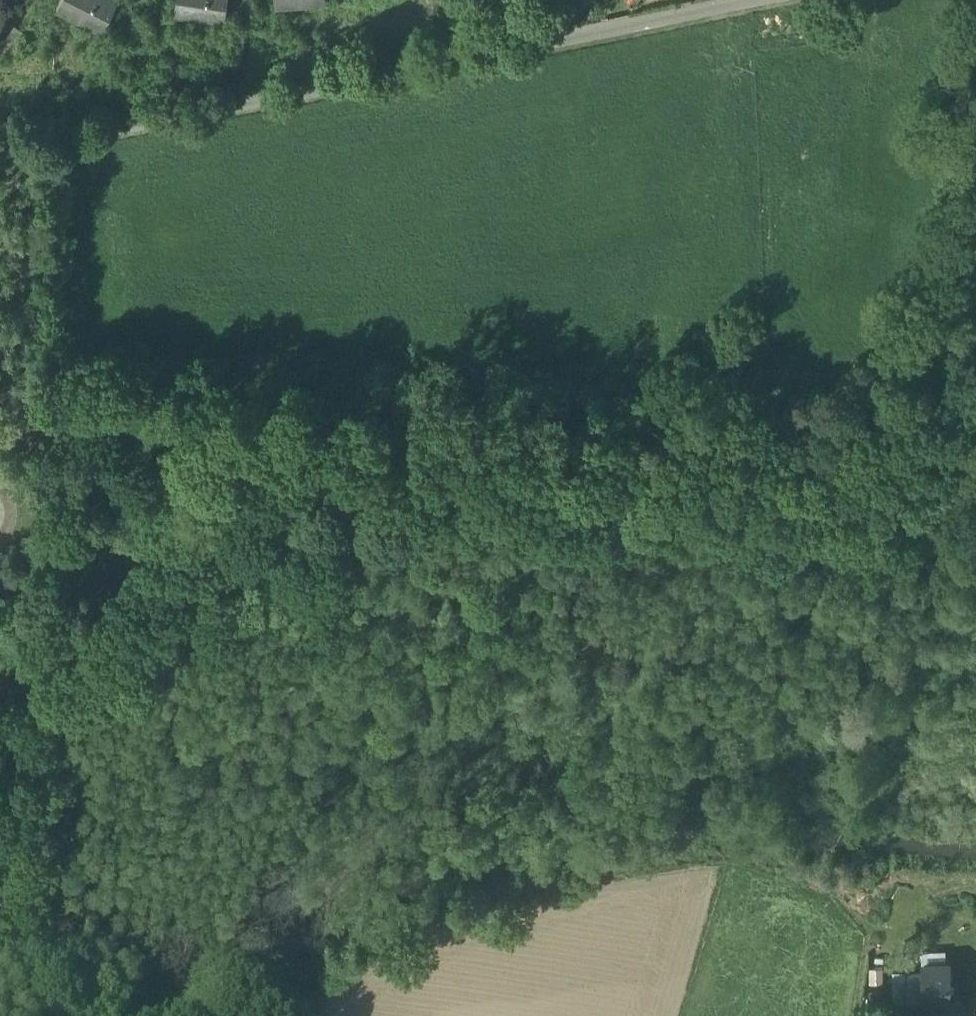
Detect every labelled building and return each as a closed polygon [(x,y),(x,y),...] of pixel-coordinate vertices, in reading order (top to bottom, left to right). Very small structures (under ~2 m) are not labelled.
[(57,6),(101,29),(117,0),(60,0),(57,6)] [(175,13),(225,19),(227,0),(176,0),(175,13)] [(950,1002),(949,965),(924,965),(924,976),(924,988),(924,1002),(950,1002)] [(924,988),(924,976),(908,977),(908,988),(924,988)] [(924,1002),(924,988),(908,988),(909,1002),(924,1002)]
